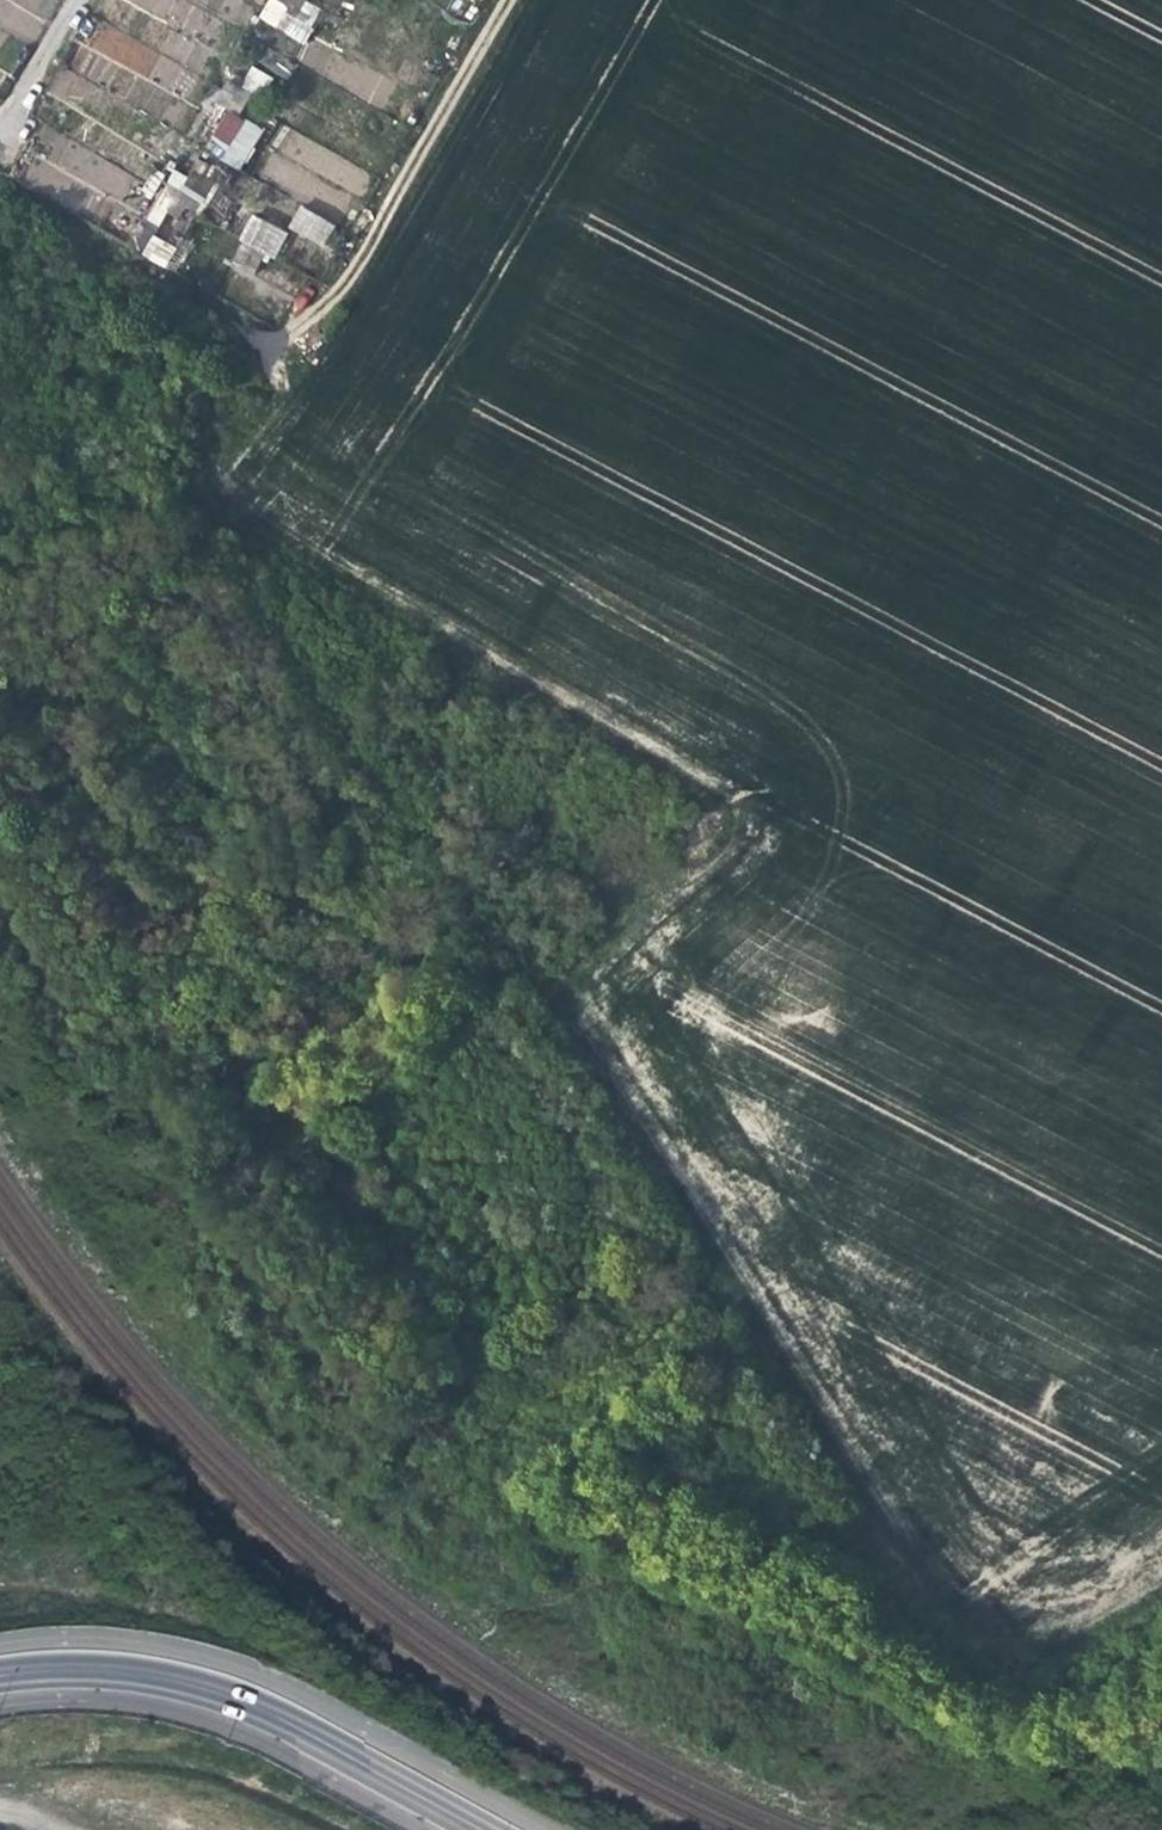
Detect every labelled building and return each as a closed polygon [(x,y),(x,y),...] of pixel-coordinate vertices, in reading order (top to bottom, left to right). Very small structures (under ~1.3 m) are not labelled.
[(294,9),(300,0),(279,0),(294,9)] [(224,73),(209,97),(235,112),(249,87),(224,73)] [(168,169),(153,194),(178,209),(192,184),(168,169)] [(298,205),(287,228),(322,246),(334,223),(298,205)] [(237,241),(273,258),(286,231),(250,214),(237,241)] [(140,255),(165,268),(176,246),(150,234),(140,255)]
